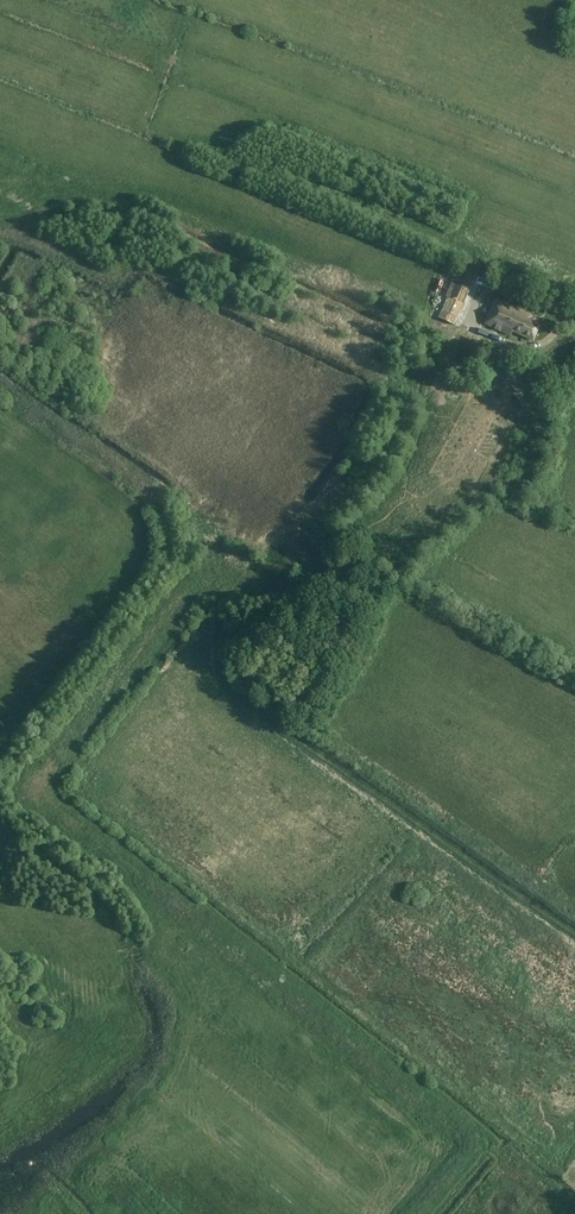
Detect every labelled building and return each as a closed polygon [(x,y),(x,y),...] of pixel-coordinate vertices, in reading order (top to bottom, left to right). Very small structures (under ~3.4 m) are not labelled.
[(455,325),(463,305),(473,281),(472,281),(474,275),(460,270),(456,281),(449,298),(447,297),(438,318),(455,325)] [(513,331),(534,341),(540,326),(528,320),(531,316),(496,300),(485,324),(510,336),(513,331)] [(487,390),(493,379),(485,375),(480,386),(487,390)] [(543,427),(534,416),(527,422),(536,433),(543,427)]
